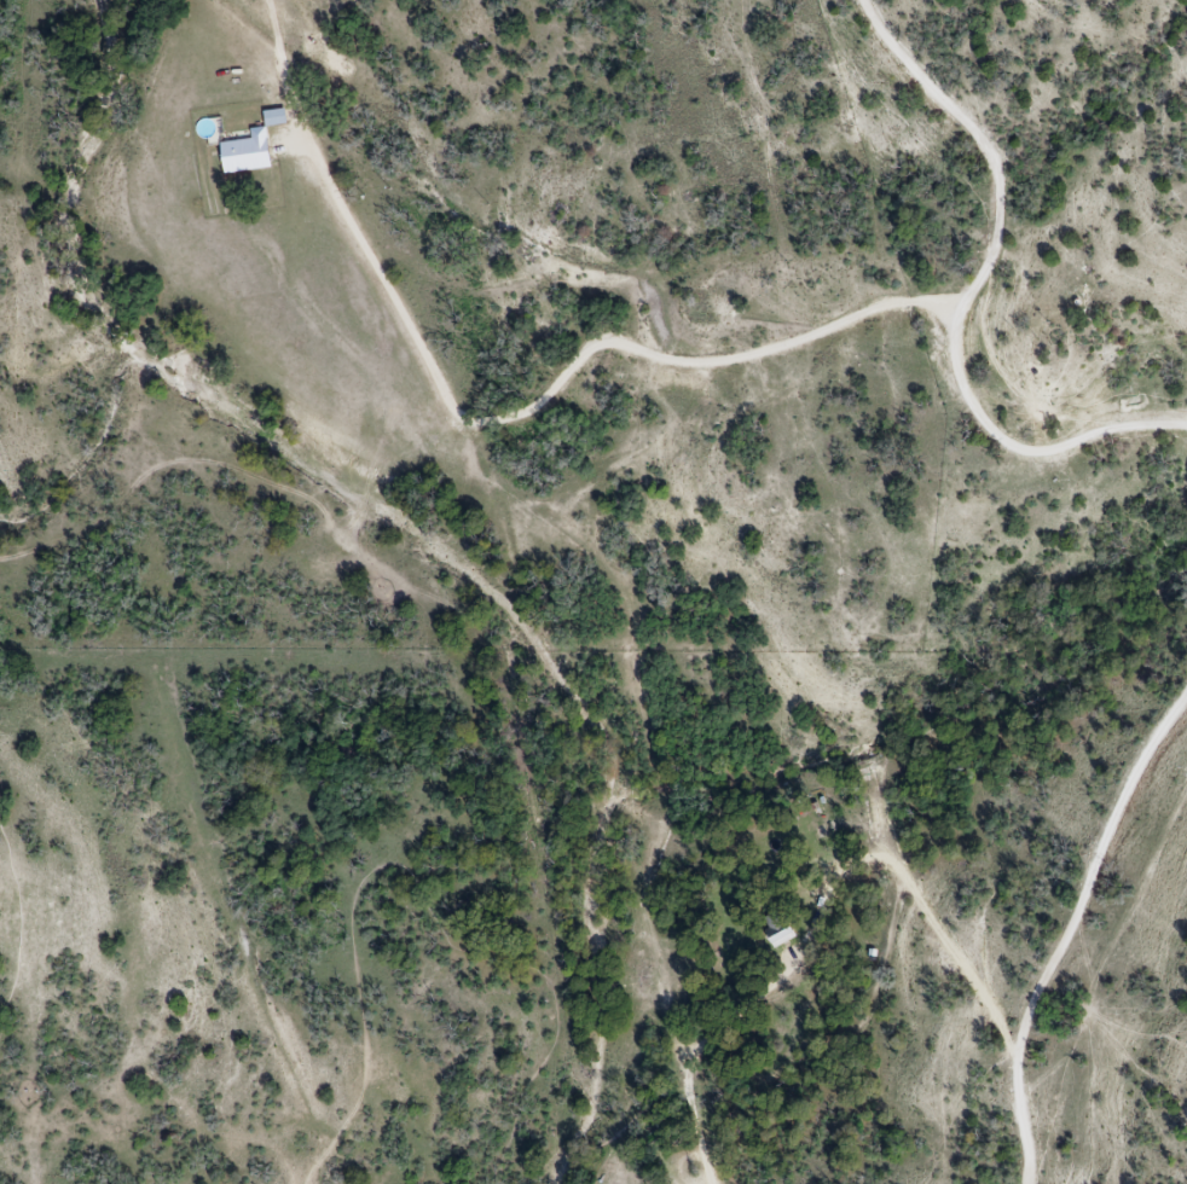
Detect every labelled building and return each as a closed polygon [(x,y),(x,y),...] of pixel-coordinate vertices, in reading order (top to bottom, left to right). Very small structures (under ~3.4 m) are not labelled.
[(249,138),(218,142),(221,173),(269,167),(265,126),(248,128),(249,138)] [(772,947),(794,936),(779,909),(758,920),(772,947)]
